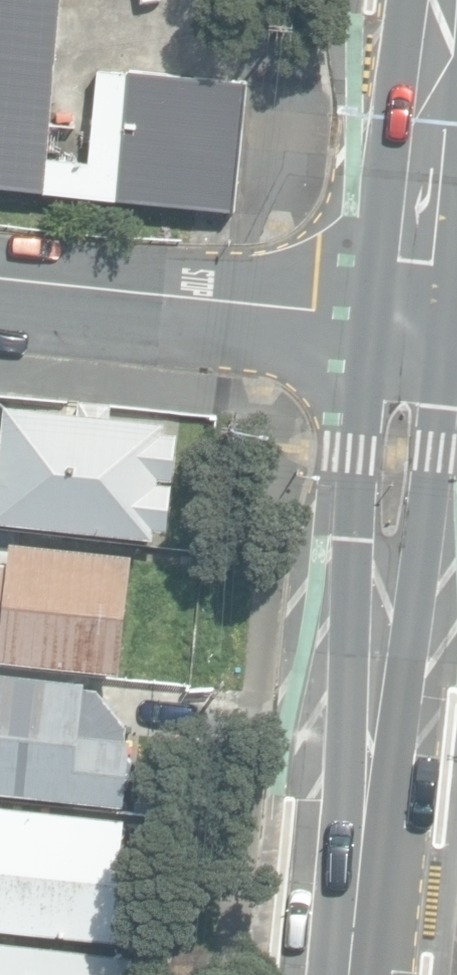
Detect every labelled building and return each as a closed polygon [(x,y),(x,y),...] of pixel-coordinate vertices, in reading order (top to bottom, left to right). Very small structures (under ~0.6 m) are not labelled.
[(233,206),(246,79),(100,64),(90,158),(49,154),(64,0),(0,0),(0,182),(233,206)] [(156,537),(157,527),(169,528),(174,484),(161,482),(162,476),(176,477),(180,432),(167,431),(168,421),(113,415),(114,404),(83,401),(81,413),(8,406),(3,461),(0,461),(0,521),(156,537)] [(122,672),(134,555),(13,542),(11,560),(0,559),(0,655),(2,656),(3,659),(122,672)] [(125,803),(127,789),(132,785),(134,760),(130,754),(132,739),(127,738),(127,723),(98,687),(88,686),(88,680),(0,671),(0,790),(125,803)] [(123,935),(128,873),(121,872),(125,818),(0,807),(0,924),(123,935)] [(131,947),(0,933),(0,974),(128,974),(131,947)]
